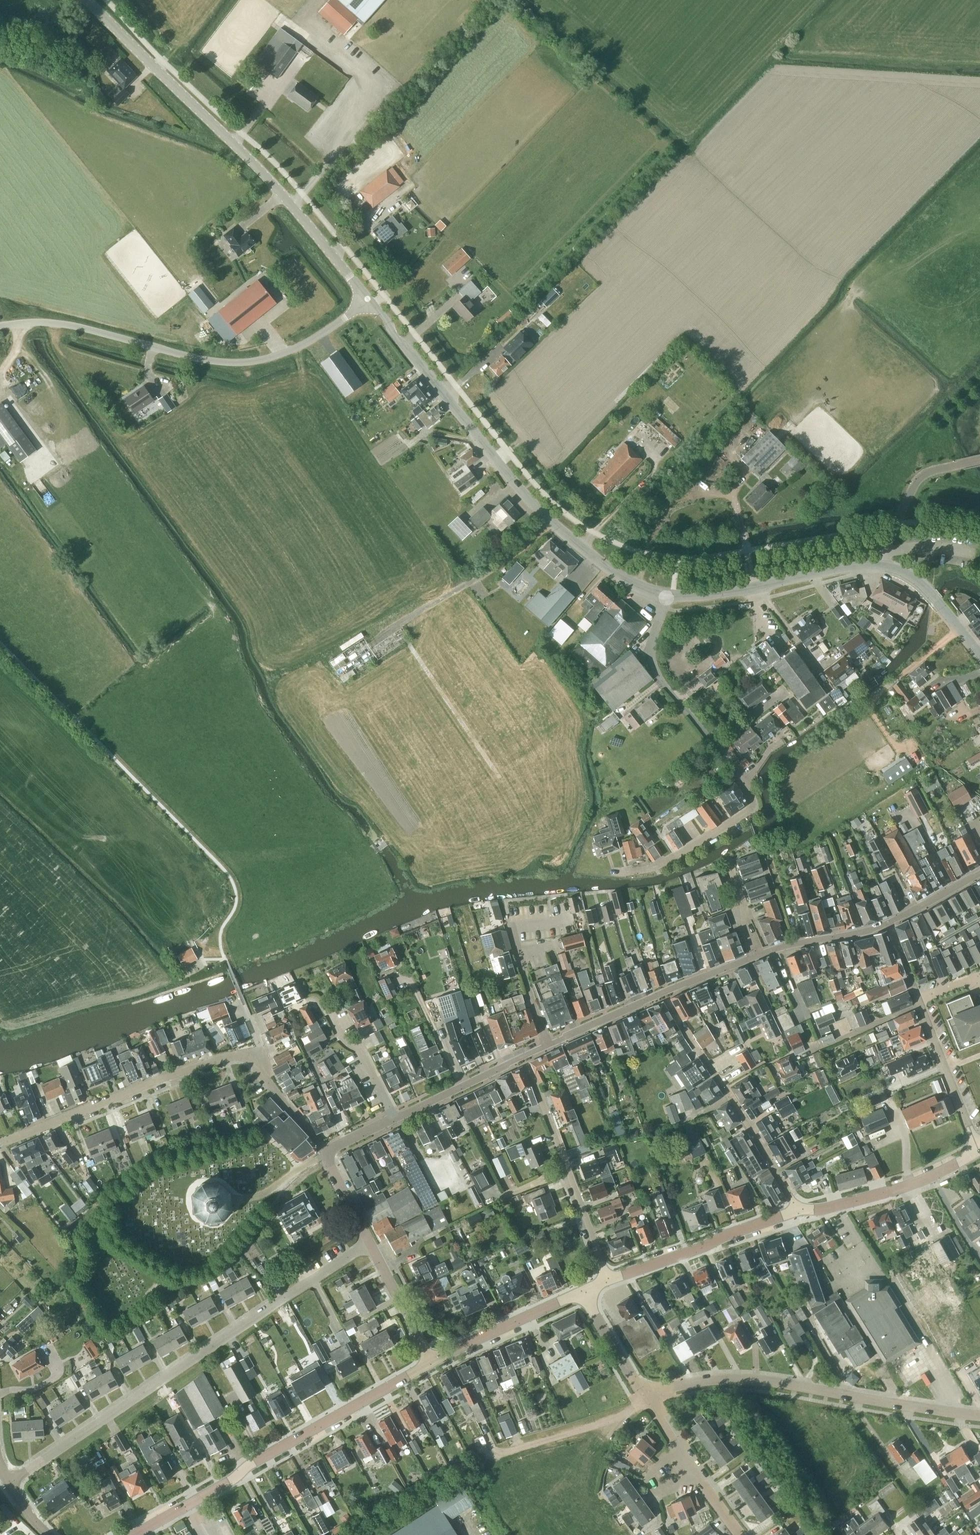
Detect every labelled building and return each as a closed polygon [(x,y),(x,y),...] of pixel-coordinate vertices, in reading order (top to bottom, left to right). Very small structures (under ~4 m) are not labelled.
[(318,12),(343,35),(357,20),(362,25),(385,0),(329,0),(318,12)] [(255,63),(252,67),(256,70),(259,66),(264,69),(277,79),(296,52),(302,44),(281,28),(258,59),(255,63)] [(313,46),(316,43),(307,36),(304,39),(313,46)] [(125,89),(138,77),(121,59),(110,68),(107,71),(123,89),(117,94),(112,100),(118,106),(130,94),(125,89)] [(307,110),(317,97),(298,83),(288,96),(307,110)] [(361,191),(373,206),(398,186),(386,171),(361,191)] [(384,245),(395,236),(398,239),(408,231),(401,222),(399,224),(393,216),(385,222),(382,224),(380,223),(372,229),(373,231),(384,245)] [(437,232),(436,223),(428,224),(429,232),(437,232)] [(255,243),(246,232),(241,237),(233,227),(223,235),(231,245),(230,245),(239,256),(255,243)] [(443,265),(450,274),(470,257),(462,248),(443,265)] [(237,335),(276,303),(257,280),(218,311),(237,335)] [(470,280),(459,291),(464,297),(453,307),(457,312),(458,311),(467,321),(479,310),(471,301),(481,292),(470,280)] [(206,283),(196,291),(211,310),(221,302),(206,283)] [(553,289),(541,302),(547,308),(560,295),(553,289)] [(548,321),(552,317),(543,309),(539,314),(548,321)] [(503,316),(497,321),(500,325),(507,320),(503,316)] [(506,351),(490,366),(498,376),(516,361),(533,345),(520,331),(503,348),(506,351)] [(345,396),(361,384),(337,351),(321,363),(345,396)] [(424,405),(434,398),(418,377),(408,385),(401,390),(409,400),(416,395),(424,405)] [(401,393),(393,383),(381,392),(389,402),(401,393)] [(143,386),(125,399),(134,413),(153,400),(143,386)] [(167,393),(158,399),(167,413),(176,407),(167,393)] [(6,443),(20,463),(36,451),(1,402),(0,403),(0,447),(6,443)] [(438,417),(445,412),(438,404),(426,413),(424,410),(410,421),(418,431),(425,425),(428,428),(440,419),(438,417)] [(652,413),(645,421),(674,447),(681,440),(680,439),(652,413)] [(758,476),(786,448),(769,431),(741,459),(758,476)] [(447,440),(437,438),(436,444),(446,446),(447,440)] [(618,485),(642,459),(624,443),(614,453),(615,454),(600,470),(602,472),(592,482),(605,495),(612,487),(616,491),(618,489),(618,488),(619,486),(618,485)] [(468,467),(479,458),(472,449),(460,458),(464,464),(450,475),(455,482),(454,483),(461,492),(477,480),(467,467),(468,467)] [(806,466),(800,460),(792,468),(798,474),(806,466)] [(746,500),(757,511),(778,490),(775,487),(770,491),(761,482),(754,489),(756,491),(746,500)] [(473,499),(487,490),(483,485),(470,494),(473,499)] [(470,519),(478,528),(491,516),(494,519),(491,521),(501,532),(508,525),(508,526),(520,514),(505,498),(489,513),(483,507),(470,519)] [(462,540),(471,531),(457,516),(448,525),(462,540)] [(564,553),(549,539),(539,551),(548,559),(547,561),(565,577),(578,561),(566,550),(564,553)] [(509,569),(501,578),(506,582),(514,573),(517,576),(524,568),(516,561),(509,569)] [(905,618),(916,599),(905,594),(906,592),(900,589),(900,588),(882,579),(882,578),(871,597),(879,601),(879,600),(889,606),(887,609),(905,618)] [(600,600),(610,589),(601,581),(591,592),(585,598),(594,606),(599,600),(600,600)] [(855,581),(839,585),(843,603),(850,601),(852,607),(861,605),(866,597),(864,587),(857,589),(855,581)] [(575,596),(559,582),(546,597),(538,591),(525,606),(548,627),(575,596)] [(608,608),(618,596),(610,589),(600,600),(599,600),(594,606),(584,616),(592,623),(598,616),(596,615),(604,606),(602,605),(604,603),(608,608)] [(597,676),(611,665),(609,664),(626,645),(647,622),(618,596),(608,608),(570,652),(597,676)] [(890,638),(901,624),(891,616),(892,614),(871,602),(868,608),(880,615),(881,615),(886,619),(878,629),(890,638)] [(844,614),(837,604),(830,609),(837,619),(844,614)] [(974,604),(962,612),(970,623),(968,625),(976,635),(979,632),(979,612),(974,604)] [(821,630),(817,625),(809,614),(802,619),(798,622),(791,627),(805,647),(810,644),(807,640),(821,630)] [(871,622),(862,616),(857,623),(865,630),(871,622)] [(592,624),(584,617),(577,625),(585,632),(592,624)] [(560,619),(548,633),(562,645),(573,630),(574,630),(560,619)] [(869,647),(858,633),(842,645),(853,660),(869,647)] [(787,649),(778,656),(771,647),(770,648),(764,640),(756,646),(754,646),(748,650),(749,652),(739,659),(746,669),(755,661),(761,669),(755,673),(755,677),(759,682),(737,697),(747,710),(772,692),(759,676),(770,667),(773,665),(798,698),(799,699),(806,708),(825,694),(818,684),(818,683),(793,649),(789,652),(787,649)] [(629,650),(611,665),(597,676),(589,682),(612,711),(652,679),(629,650)] [(723,652),(719,655),(721,657),(725,663),(728,660),(723,652)] [(855,672),(843,655),(823,671),(835,687),(837,685),(840,686),(844,683),(845,680),(845,679),(855,672)] [(883,666),(879,661),(873,665),(877,670),(883,666)] [(923,677),(931,671),(924,662),(908,674),(919,687),(926,681),(923,677)] [(720,677),(711,666),(697,677),(705,688),(720,677)] [(912,698),(899,681),(892,686),(905,703),(906,703),(912,698)] [(945,686),(935,692),(936,694),(945,710),(955,703),(962,699),(952,681),(945,686)] [(971,693),(965,683),(960,686),(966,696),(971,693)] [(837,689),(830,695),(839,706),(846,701),(837,689)] [(943,712),(942,711),(932,696),(931,694),(929,696),(924,689),(912,698),(906,703),(913,712),(928,701),(931,706),(928,708),(934,718),(943,712)] [(701,698),(696,691),(690,696),(694,703),(701,698)] [(661,708),(652,696),(651,694),(633,708),(634,708),(624,716),(634,729),(644,721),(644,722),(661,708)] [(836,705),(828,694),(817,702),(825,713),(836,705)] [(780,703),(773,709),(786,724),(801,712),(790,699),(782,705),(780,703)] [(619,719),(614,713),(599,725),(596,727),(601,734),(603,731),(604,732),(619,719)] [(763,742),(781,728),(770,714),(754,727),(753,725),(751,726),(756,732),(755,733),(763,742)] [(763,742),(755,733),(755,732),(754,733),(750,727),(732,741),(741,754),(747,750),(749,753),(763,742)] [(608,742),(613,748),(621,741),(616,735),(608,742)] [(967,759),(970,766),(979,761),(979,751),(967,759)] [(884,778),(888,784),(912,767),(909,762),(904,765),(901,761),(895,765),(898,769),(884,778)] [(937,777),(932,770),(924,774),(928,781),(927,781),(926,779),(921,782),(926,793),(940,786),(936,777),(937,777)] [(731,816),(748,804),(741,794),(742,794),(734,783),(723,790),(724,790),(718,794),(725,805),(724,806),(731,816)] [(970,799),(963,786),(947,795),(955,808),(970,799)] [(928,811),(916,787),(903,794),(916,818),(928,811)] [(715,804),(710,808),(706,802),(696,808),(700,814),(696,817),(703,827),(707,823),(712,829),(721,822),(718,818),(722,815),(715,804)] [(676,829),(699,814),(695,808),(679,818),(680,820),(676,823),(675,821),(666,826),(670,832),(665,835),(675,850),(685,844),(676,829)] [(597,856),(619,848),(616,837),(625,835),(618,813),(605,817),(609,827),(599,830),(600,834),(593,836),(595,842),(593,843),(597,856)] [(642,824),(651,818),(648,814),(630,827),(636,836),(646,829),(642,824)] [(861,824),(857,817),(849,822),(854,829),(861,824)] [(909,830),(904,822),(898,825),(903,833),(909,830)] [(979,865),(979,857),(964,825),(958,828),(962,836),(954,840),(970,871),(979,865)] [(916,828),(901,836),(906,844),(907,844),(916,860),(917,859),(934,891),(947,884),(931,853),(930,853),(917,829),(916,828)] [(652,839),(646,829),(636,836),(643,845),(645,848),(655,843),(652,839)] [(898,829),(883,837),(903,874),(908,871),(910,875),(907,876),(913,887),(910,889),(916,901),(932,892),(906,844),(901,836),(898,829)] [(750,838),(745,842),(749,848),(754,844),(750,838)] [(893,865),(882,847),(877,838),(868,842),(873,852),(883,871),(893,865)] [(633,839),(622,842),(627,860),(637,857),(635,848),(633,839)] [(850,856),(857,853),(852,842),(845,845),(850,856)] [(652,861),(662,854),(656,844),(645,851),(652,861)] [(952,881),(965,873),(950,844),(949,845),(937,852),(941,859),(940,860),(952,881)] [(832,861),(826,845),(820,848),(826,863),(832,861)] [(740,870),(759,863),(756,853),(736,860),(740,870)] [(811,869),(806,855),(795,859),(799,870),(803,869),(804,873),(810,871),(810,869),(811,869)] [(743,879),(763,872),(759,863),(740,870),(743,879)] [(827,886),(831,884),(824,865),(811,870),(819,891),(828,888),(827,886)] [(701,894),(703,893),(711,913),(723,908),(715,888),(722,885),(717,872),(696,878),(701,894)] [(804,937),(811,935),(815,934),(806,901),(807,901),(800,876),(790,879),(797,904),(801,903),(803,912),(797,914),(804,937)] [(748,893),(767,886),(764,877),(745,884),(748,893)] [(885,880),(878,883),(892,914),(903,908),(894,887),(892,883),(889,884),(887,880),(885,880)] [(972,885),(979,901),(979,880),(972,885)] [(864,925),(878,921),(861,882),(854,884),(857,889),(856,890),(859,898),(860,897),(862,901),(855,903),(864,925)] [(682,885),(671,889),(682,918),(692,915),(690,909),(685,893),(684,891),(682,885)] [(879,921),(890,915),(877,885),(873,887),(876,894),(878,893),(879,896),(870,900),(879,921)] [(751,902),(771,896),(767,886),(748,893),(751,902)] [(957,893),(966,909),(978,902),(969,886),(957,893)] [(697,889),(685,893),(690,909),(691,909),(693,908),(700,906),(697,898),(700,897),(697,889)] [(616,914),(626,912),(620,890),(610,893),(616,914)] [(955,915),(966,909),(957,893),(946,900),(955,915)] [(822,906),(820,901),(820,900),(819,896),(808,900),(809,903),(808,903),(818,934),(830,932),(825,915),(822,906)] [(568,898),(572,913),(578,912),(575,897),(568,898)] [(778,921),(782,920),(774,898),(763,901),(767,912),(765,913),(765,915),(757,918),(758,921),(769,945),(785,940),(779,926),(780,925),(778,921)] [(852,901),(841,904),(839,899),(836,900),(841,914),(845,929),(862,925),(852,901)] [(656,900),(649,902),(652,915),(660,913),(656,900)] [(943,922),(955,915),(946,900),(934,906),(943,922)] [(503,920),(497,901),(490,903),(495,919),(503,920)] [(634,909),(632,902),(625,903),(627,911),(634,909)] [(609,904),(601,906),(605,922),(614,919),(609,904)] [(931,929),(943,922),(934,906),(922,913),(931,929)] [(589,924),(598,922),(595,908),(586,910),(589,924)] [(707,919),(710,926),(728,919),(726,912),(707,919)] [(830,932),(842,930),(838,914),(833,915),(834,917),(831,918),(830,914),(825,915),(830,932)] [(922,938),(930,935),(920,914),(908,920),(915,938),(920,951),(924,950),(926,949),(922,938)] [(711,928),(713,934),(728,928),(731,927),(728,919),(710,926),(710,928),(711,928)] [(900,939),(913,934),(907,920),(895,927),(900,939)] [(710,967),(724,962),(715,939),(713,934),(711,928),(710,928),(697,932),(710,967)] [(728,928),(713,934),(715,939),(716,939),(730,933),(728,928)] [(484,934),(480,935),(487,957),(491,956),(497,976),(502,974),(503,978),(515,975),(508,951),(511,950),(506,931),(501,929),(488,933),(484,934)] [(736,944),(739,943),(735,931),(730,933),(716,939),(720,950),(736,944)] [(898,967),(886,932),(885,931),(874,935),(874,936),(879,952),(884,967),(880,968),(881,972),(898,967)] [(561,938),(564,951),(585,946),(582,933),(561,938)] [(920,951),(915,938),(913,934),(900,939),(909,961),(921,956),(925,964),(929,962),(924,950),(920,951)] [(868,955),(879,952),(874,936),(854,942),(861,968),(863,975),(863,976),(864,976),(874,972),(872,965),(868,955)] [(975,944),(972,938),(965,942),(967,946),(975,962),(976,963),(979,961),(979,941),(975,944)] [(682,976),(697,971),(686,939),(671,944),(682,976)] [(849,965),(858,963),(851,940),(840,942),(848,972),(849,972),(850,969),(849,965)] [(845,986),(840,970),(845,968),(838,942),(826,944),(835,971),(834,971),(836,978),(837,977),(840,988),(845,986)] [(724,961),(744,954),(739,943),(736,944),(720,950),(724,961)] [(975,962),(967,946),(962,949),(960,943),(953,946),(955,951),(963,968),(975,962)] [(818,974),(815,968),(819,966),(813,946),(799,949),(801,952),(808,971),(808,970),(811,977),(818,974)] [(370,947),(365,950),(369,958),(374,955),(370,947)] [(183,966),(197,958),(192,948),(177,955),(183,966)] [(382,971),(399,963),(392,948),(375,956),(382,971)] [(963,968),(955,951),(950,954),(947,948),(940,952),(951,974),(963,968)] [(563,972),(570,970),(565,952),(558,954),(563,972)] [(800,952),(786,957),(792,974),(801,971),(803,976),(809,974),(807,971),(800,952)] [(831,964),(827,952),(818,955),(822,967),(831,964)] [(948,974),(940,954),(930,957),(938,978),(948,974)] [(639,993),(651,988),(641,963),(633,966),(629,957),(626,958),(629,968),(630,968),(639,993)] [(768,957),(753,963),(767,992),(782,986),(768,957)] [(666,982),(682,977),(676,960),(661,965),(663,971),(666,982)] [(652,987),(664,983),(659,967),(657,961),(651,963),(653,970),(647,972),(652,987)] [(925,964),(924,964),(927,972),(932,971),(929,962),(925,964)] [(348,984),(354,981),(346,963),(328,972),(335,985),(346,980),(348,984)] [(562,978),(560,972),(556,963),(544,968),(547,977),(533,983),(540,1000),(539,1001),(550,1028),(574,1019),(563,992),(567,991),(562,978)] [(612,1004),(624,999),(616,974),(613,963),(604,966),(610,981),(605,983),(612,1004)] [(747,965),(734,971),(741,986),(749,982),(751,986),(756,983),(747,965)] [(885,983),(902,976),(898,967),(881,972),(885,983)] [(570,970),(563,972),(562,972),(564,979),(575,976),(573,969),(570,970)] [(590,983),(588,975),(586,970),(577,972),(579,978),(591,1013),(602,1009),(595,987),(596,986),(594,981),(590,983)] [(631,973),(625,975),(624,972),(618,975),(619,978),(627,998),(639,993),(631,973)] [(603,1008),(612,1005),(605,982),(602,974),(599,975),(602,983),(596,985),(597,989),(603,1008)] [(398,994),(389,975),(378,980),(386,999),(398,994)] [(840,988),(837,977),(836,978),(829,980),(836,1002),(844,999),(845,1001),(843,996),(842,996),(840,988)] [(893,980),(866,992),(870,1000),(889,991),(890,996),(906,989),(902,977),(894,981),(893,980)] [(796,984),(807,1007),(820,1002),(811,979),(796,984)] [(735,980),(722,986),(729,1003),(736,1000),(740,1008),(747,1004),(744,996),(742,997),(735,980)] [(295,982),(277,990),(284,1006),(300,1000),(304,998),(295,982)] [(706,983),(689,990),(695,1003),(697,1002),(699,1007),(706,1004),(710,1013),(710,1014),(714,1024),(722,1020),(706,983)] [(363,999),(358,987),(352,990),(357,1001),(363,999)] [(724,1009),(730,1006),(722,987),(712,991),(723,1016),(727,1014),(724,1009)] [(843,996),(845,1001),(863,992),(861,987),(853,991),(843,996)] [(759,989),(746,996),(750,1003),(756,1016),(758,1014),(758,1015),(769,1010),(766,1002),(759,989)] [(472,1030),(460,990),(438,997),(451,1040),(449,1041),(460,1065),(475,1059),(464,1035),(472,1030)] [(578,1018),(589,1014),(580,990),(578,991),(579,993),(575,994),(577,1000),(572,1002),(578,1018)] [(683,1020),(699,1012),(693,1000),(689,990),(670,998),(683,1020)] [(275,991),(252,1001),(257,1013),(270,1007),(273,1014),(283,1010),(275,991)] [(891,1013),(912,1005),(907,991),(886,1000),(891,1013)] [(381,996),(377,992),(373,997),(377,1001),(381,996)] [(526,1009),(523,1002),(524,1002),(522,994),(500,1001),(514,1043),(538,1034),(534,1023),(529,1008),(526,1009)] [(974,1008),(968,994),(945,1003),(951,1017),(946,1019),(958,1050),(979,1041),(979,1037),(979,1035),(979,1005),(974,1008)] [(480,1014),(475,996),(464,999),(470,1017),(480,1014)] [(364,1025),(373,1021),(373,1020),(368,1010),(364,1000),(348,1008),(353,1017),(351,1018),(357,1029),(364,1026),(364,1025)] [(659,1046),(666,1043),(682,1033),(663,1002),(647,1009),(655,1023),(654,1023),(655,1025),(659,1031),(653,1035),(659,1046)] [(230,1016),(224,1003),(207,1008),(210,1016),(213,1023),(222,1019),(224,1026),(233,1046),(245,1041),(237,1021),(232,1023),(230,1016)] [(835,1021),(831,1012),(835,1011),(831,1003),(822,1007),(823,1008),(812,1012),(818,1028),(828,1024),(835,1021)] [(302,1007),(300,1010),(309,1025),(316,1021),(307,1004),(303,1007),(302,1007)] [(503,1012),(498,1014),(496,1008),(494,1008),(492,1004),(485,1006),(489,1017),(488,1018),(499,1049),(514,1043),(503,1012)] [(871,1022),(865,1008),(854,1013),(859,1027),(871,1022)] [(655,1025),(654,1023),(647,1009),(636,1013),(644,1031),(655,1025)] [(769,1010),(758,1015),(745,1021),(749,1029),(762,1023),(770,1039),(781,1034),(769,1010)] [(909,1026),(918,1022),(914,1010),(893,1019),(899,1033),(901,1033),(910,1029),(909,1026)] [(793,1027),(795,1026),(787,1011),(776,1016),(784,1031),(793,1027)] [(643,1031),(644,1031),(636,1013),(622,1019),(629,1035),(636,1032),(639,1039),(645,1036),(643,1031)] [(191,1016),(181,1020),(184,1029),(189,1027),(191,1033),(196,1031),(191,1016)] [(379,1018),(373,1021),(376,1028),(383,1025),(379,1018)] [(277,1025),(274,1019),(265,1023),(268,1029),(277,1025)] [(628,1046),(629,1050),(623,1052),(626,1059),(636,1055),(629,1037),(629,1035),(622,1019),(608,1027),(614,1042),(624,1039),(627,1046),(628,1046)] [(318,1042),(326,1038),(316,1021),(309,1025),(312,1032),(307,1035),(311,1042),(304,1046),(310,1056),(322,1049),(318,1042)] [(728,1031),(724,1021),(717,1025),(722,1034),(728,1031)] [(265,1033),(270,1044),(290,1035),(289,1033),(294,1031),(289,1022),(284,1024),(265,1033)] [(746,1040),(741,1030),(738,1022),(732,1025),(740,1043),(746,1040)] [(803,1045),(798,1033),(804,1031),(800,1023),(795,1026),(793,1027),(784,1031),(787,1037),(792,1050),(795,1055),(805,1051),(803,1045)] [(828,1024),(818,1028),(821,1035),(831,1031),(828,1024)] [(702,1028),(693,1035),(696,1039),(701,1047),(704,1045),(714,1038),(706,1025),(702,1028)] [(439,1051),(436,1044),(428,1048),(419,1026),(411,1030),(422,1058),(423,1057),(424,1059),(420,1061),(422,1066),(423,1066),(427,1077),(448,1069),(443,1057),(442,1058),(440,1054),(434,1056),(433,1053),(439,1051)] [(615,1049),(612,1044),(606,1026),(593,1032),(599,1050),(601,1055),(615,1049)] [(904,1049),(925,1041),(920,1026),(889,1038),(892,1045),(901,1042),(904,1049)] [(165,1051),(154,1028),(147,1031),(151,1039),(148,1041),(155,1056),(165,1051)] [(169,1042),(163,1028),(156,1031),(162,1045),(169,1042)] [(480,1056),(492,1051),(487,1038),(485,1039),(481,1029),(471,1034),(480,1056)] [(375,1045),(384,1040),(378,1030),(369,1034),(375,1045)] [(889,1038),(886,1030),(875,1034),(878,1042),(889,1038)] [(876,1041),(873,1032),(864,1035),(868,1044),(876,1041)] [(601,1062),(590,1033),(578,1039),(582,1049),(586,1048),(587,1048),(594,1065),(601,1062)] [(821,1037),(823,1044),(834,1040),(832,1033),(821,1037)] [(205,1036),(201,1037),(200,1034),(193,1036),(195,1040),(194,1040),(200,1055),(210,1051),(205,1036)] [(200,1055),(194,1040),(191,1041),(190,1038),(183,1040),(182,1039),(172,1042),(179,1062),(200,1055)] [(691,1060),(687,1053),(692,1050),(684,1038),(676,1043),(683,1054),(675,1060),(680,1067),(691,1060)] [(576,1053),(579,1060),(587,1057),(586,1056),(589,1055),(586,1048),(582,1049),(578,1039),(565,1045),(570,1056),(576,1053)] [(301,1052),(297,1045),(288,1050),(292,1057),(301,1052)] [(418,1067),(412,1054),(408,1045),(398,1050),(410,1073),(408,1073),(412,1083),(425,1077),(420,1066),(418,1067)] [(155,1064),(150,1066),(141,1046),(130,1051),(142,1078),(154,1074),(159,1071),(155,1064)] [(590,1086),(584,1073),(580,1063),(579,1063),(579,1060),(576,1053),(570,1056),(573,1066),(572,1066),(571,1064),(569,1065),(562,1046),(546,1054),(553,1071),(555,1070),(558,1077),(563,1075),(571,1094),(578,1091),(584,1105),(592,1101),(587,1088),(590,1086)] [(892,1059),(887,1047),(877,1051),(882,1063),(892,1059)] [(104,1055),(104,1053),(102,1049),(94,1051),(98,1062),(82,1068),(89,1087),(106,1080),(113,1077),(113,1075),(111,1071),(105,1055),(104,1055)] [(741,1063),(751,1057),(746,1049),(736,1055),(741,1063)] [(761,1058),(757,1049),(751,1052),(756,1062),(761,1058)] [(111,1050),(104,1053),(104,1055),(105,1055),(111,1071),(113,1075),(120,1072),(111,1050)] [(129,1082),(141,1077),(129,1050),(118,1055),(121,1062),(120,1065),(121,1068),(124,1069),(129,1082)] [(277,1065),(292,1056),(288,1050),(273,1058),(277,1065)] [(819,1051),(812,1054),(814,1060),(821,1057),(819,1051)] [(337,1072),(344,1068),(336,1054),(329,1058),(328,1057),(318,1064),(326,1078),(337,1072)] [(554,1073),(553,1071),(546,1054),(530,1062),(540,1084),(546,1082),(544,1078),(545,1078),(545,1077),(544,1077),(543,1073),(545,1072),(546,1076),(554,1073)] [(854,1069),(859,1066),(853,1054),(835,1063),(841,1075),(838,1076),(841,1081),(856,1074),(854,1069)] [(910,1054),(886,1064),(891,1075),(897,1072),(905,1069),(908,1076),(930,1067),(925,1055),(912,1060),(910,1054)] [(796,1065),(794,1066),(789,1056),(776,1062),(780,1071),(778,1072),(784,1085),(801,1077),(796,1065)] [(291,1068),(290,1067),(297,1063),(294,1057),(272,1068),(277,1076),(281,1074),(282,1076),(278,1078),(286,1092),(296,1086),(293,1082),(297,1080),(290,1071),(291,1071),(290,1069),(291,1068)] [(697,1085),(710,1076),(698,1057),(675,1072),(687,1091),(686,1092),(685,1090),(670,1095),(672,1104),(664,1107),(671,1124),(679,1120),(677,1113),(693,1108),(694,1110),(702,1106),(692,1088),(697,1085)] [(745,1071),(756,1065),(751,1057),(741,1063),(745,1071)] [(389,1092),(404,1085),(392,1059),(382,1064),(386,1072),(380,1075),(389,1092)] [(59,1068),(62,1076),(59,1078),(42,1084),(48,1099),(65,1092),(67,1094),(71,1092),(76,1103),(85,1099),(78,1084),(83,1082),(74,1062),(59,1068)] [(297,1080),(307,1074),(311,1072),(306,1064),(303,1067),(301,1065),(291,1071),(290,1071),(297,1080)] [(626,1076),(622,1064),(614,1067),(619,1079),(626,1076)] [(532,1106),(537,1104),(531,1086),(522,1066),(511,1072),(520,1091),(525,1088),(532,1106)] [(767,1074),(764,1066),(756,1070),(758,1074),(762,1076),(767,1074)] [(827,1082),(821,1071),(820,1068),(812,1072),(820,1088),(827,1085),(826,1083),(827,1082)] [(821,1071),(827,1082),(831,1081),(825,1068),(821,1071)] [(37,1082),(32,1070),(27,1072),(31,1084),(37,1082)] [(520,1091),(511,1072),(496,1079),(512,1112),(520,1108),(513,1094),(520,1091)] [(35,1100),(36,1100),(27,1077),(18,1081),(23,1094),(14,1097),(18,1108),(23,1106),(29,1122),(41,1117),(35,1100)] [(753,1100),(761,1095),(756,1087),(754,1088),(748,1077),(730,1087),(741,1104),(751,1098),(753,1100)] [(336,1091),(344,1109),(365,1100),(358,1087),(351,1078),(342,1081),(344,1085),(337,1088),(339,1090),(336,1091)] [(710,1104),(723,1095),(712,1078),(699,1087),(710,1104)] [(339,1090),(337,1088),(334,1079),(329,1081),(331,1087),(332,1086),(333,1090),(326,1093),(335,1113),(344,1109),(336,1091),(339,1090)] [(496,1080),(486,1085),(494,1102),(497,1107),(501,1105),(498,1100),(504,1097),(496,1080)] [(776,1087),(773,1082),(767,1086),(769,1091),(776,1087)] [(219,1088),(226,1107),(235,1104),(237,1110),(242,1108),(239,1102),(238,1102),(231,1084),(219,1088)] [(320,1098),(323,1096),(319,1087),(316,1088),(315,1088),(313,1084),(302,1089),(304,1093),(308,1103),(320,1099),(320,1098)] [(488,1106),(494,1102),(486,1085),(473,1092),(484,1115),(488,1123),(494,1119),(488,1106)] [(779,1092),(777,1088),(777,1087),(761,1096),(761,1095),(753,1100),(751,1098),(741,1104),(745,1110),(751,1120),(764,1111),(763,1110),(772,1104),(768,1098),(779,1092)] [(213,1112),(226,1107),(219,1088),(206,1093),(213,1112)] [(290,1100),(300,1095),(297,1089),(287,1094),(290,1100)] [(551,1089),(543,1092),(545,1097),(551,1095),(550,1094),(553,1094),(551,1089)] [(553,1094),(550,1094),(551,1095),(551,1096),(561,1123),(570,1120),(573,1126),(579,1124),(573,1108),(565,1089),(553,1094)] [(467,1123),(484,1115),(473,1092),(455,1100),(467,1123)] [(0,1114),(11,1109),(4,1093),(0,1095),(0,1114)] [(863,1100),(866,1107),(880,1101),(877,1094),(863,1100)] [(326,1104),(327,1104),(323,1096),(320,1098),(320,1099),(308,1103),(311,1111),(323,1106),(322,1104),(325,1103),(326,1104)] [(791,1103),(787,1096),(773,1103),(777,1110),(791,1103)] [(954,1111),(948,1096),(936,1101),(934,1096),(926,1099),(934,1118),(941,1115),(942,1117),(954,1111)] [(194,1121),(199,1119),(197,1113),(195,1114),(188,1097),(177,1101),(184,1119),(192,1116),(194,1121)] [(909,1129),(934,1118),(926,1099),(901,1110),(909,1129)] [(439,1108),(447,1124),(448,1124),(449,1126),(446,1127),(452,1138),(460,1134),(453,1121),(463,1116),(455,1100),(439,1108)] [(176,1122),(184,1119),(177,1101),(166,1106),(173,1123),(171,1124),(173,1129),(178,1127),(176,1122)] [(729,1130),(741,1122),(727,1102),(716,1109),(719,1113),(715,1116),(718,1120),(720,1119),(721,1122),(722,1121),(724,1125),(723,1126),(717,1130),(723,1140),(727,1138),(731,1135),(729,1130)] [(283,1111),(276,1103),(267,1112),(261,1105),(254,1111),(259,1116),(253,1122),(259,1130),(263,1126),(279,1143),(280,1142),(297,1160),(303,1160),(315,1152),(316,1144),(315,1144),(308,1136),(285,1110),(283,1111)] [(336,1124),(327,1104),(326,1104),(325,1103),(322,1104),(323,1106),(311,1111),(313,1114),(308,1116),(317,1133),(336,1124)] [(792,1104),(778,1111),(782,1118),(796,1110),(792,1104)] [(613,1107),(617,1131),(625,1130),(621,1106),(613,1107)] [(867,1132),(888,1123),(881,1108),(860,1116),(867,1132)] [(523,1110),(513,1114),(517,1122),(527,1118),(523,1110)] [(156,1138),(160,1136),(158,1130),(156,1131),(149,1113),(137,1117),(144,1136),(153,1132),(156,1138)] [(756,1123),(767,1141),(781,1133),(770,1114),(756,1123)] [(132,1141),(144,1136),(137,1117),(125,1122),(132,1141)] [(437,1147),(439,1151),(450,1146),(443,1132),(436,1135),(428,1119),(414,1126),(424,1146),(427,1144),(429,1147),(434,1149),(437,1147)] [(242,1129),(239,1122),(233,1124),(236,1132),(242,1129)] [(803,1137),(797,1127),(789,1132),(794,1142),(803,1137)] [(424,1209),(437,1202),(399,1128),(382,1137),(392,1156),(394,1155),(397,1156),(400,1154),(400,1152),(401,1152),(407,1164),(402,1166),(424,1209)] [(116,1154),(121,1152),(118,1146),(116,1147),(109,1129),(97,1133),(104,1152),(113,1148),(116,1154)] [(55,1130),(43,1136),(52,1152),(58,1149),(60,1154),(61,1153),(70,1165),(77,1159),(69,1149),(67,1151),(64,1145),(63,1146),(55,1130)] [(742,1159),(757,1150),(746,1130),(736,1136),(729,1141),(727,1138),(723,1140),(727,1148),(731,1146),(739,1160),(742,1159)] [(768,1144),(781,1166),(800,1155),(787,1132),(768,1144)] [(858,1143),(852,1132),(841,1138),(847,1149),(858,1143)] [(92,1157),(104,1152),(97,1133),(85,1138),(92,1157)] [(507,1146),(502,1136),(496,1139),(501,1149),(507,1146)] [(711,1144),(708,1136),(702,1139),(705,1147),(711,1144)] [(40,1155),(45,1152),(38,1137),(27,1142),(34,1157),(36,1161),(35,1161),(37,1165),(43,1162),(40,1155)] [(380,1138),(368,1144),(376,1159),(382,1156),(386,1164),(392,1161),(380,1138)] [(691,1154),(696,1152),(698,1156),(706,1152),(700,1139),(687,1145),(688,1148),(690,1153),(691,1154)] [(510,1160),(526,1153),(532,1167),(544,1162),(537,1144),(529,1147),(527,1140),(508,1148),(508,1149),(506,1150),(510,1160)] [(35,1166),(37,1165),(35,1161),(36,1161),(34,1157),(27,1142),(12,1149),(16,1160),(18,1160),(20,1164),(25,1161),(29,1170),(28,1170),(34,1180),(41,1176),(35,1166)] [(603,1148),(606,1156),(620,1151),(617,1143),(603,1148)] [(864,1156),(857,1144),(845,1150),(851,1163),(864,1156)] [(871,1152),(867,1144),(860,1147),(865,1156),(871,1152)] [(363,1172),(366,1179),(376,1175),(370,1163),(374,1161),(366,1145),(361,1147),(353,1152),(363,1172)] [(141,1151),(143,1158),(151,1155),(148,1148),(141,1151)] [(688,1148),(681,1151),(683,1156),(690,1153),(688,1148)] [(747,1168),(762,1159),(757,1150),(742,1159),(739,1160),(738,1161),(739,1163),(743,1161),(747,1168)] [(459,1159),(455,1151),(450,1154),(454,1162),(459,1159)] [(737,1163),(730,1151),(727,1154),(733,1165),(737,1163)] [(373,1193),(366,1179),(363,1172),(362,1172),(352,1152),(340,1158),(356,1190),(359,1197),(366,1211),(365,1211),(373,1224),(387,1218),(387,1217),(394,1228),(399,1225),(392,1214),(393,1214),(400,1225),(421,1211),(407,1187),(386,1199),(382,1193),(377,1196),(375,1192),(373,1193)] [(875,1179),(884,1175),(873,1153),(864,1157),(875,1179)] [(511,1173),(503,1154),(491,1159),(500,1178),(511,1173)] [(611,1175),(607,1163),(604,1156),(580,1165),(582,1171),(581,1172),(583,1177),(584,1176),(585,1178),(599,1173),(601,1178),(611,1175)] [(751,1178),(768,1168),(762,1159),(747,1168),(748,1169),(747,1170),(751,1178)] [(806,1171),(815,1166),(812,1161),(807,1163),(808,1165),(804,1167),(801,1161),(785,1169),(790,1179),(806,1171)] [(5,1207),(15,1198),(13,1187),(5,1189),(4,1178),(2,1179),(0,1167),(0,1202),(5,1207)] [(494,1185),(483,1167),(470,1174),(480,1193),(494,1185)] [(15,1171),(24,1181),(27,1179),(19,1168),(15,1171)] [(853,1186),(866,1182),(862,1168),(849,1172),(853,1186)] [(773,1176),(768,1169),(758,1175),(762,1182),(773,1176)] [(811,1181),(823,1175),(821,1170),(809,1177),(806,1171),(790,1179),(795,1189),(811,1181)] [(27,1187),(24,1181),(15,1171),(10,1175),(25,1197),(32,1193),(28,1187),(27,1187)] [(839,1190),(853,1186),(849,1172),(835,1176),(839,1190)] [(49,1173),(38,1179),(42,1185),(53,1179),(49,1173)] [(606,1189),(615,1185),(611,1175),(601,1178),(603,1182),(588,1188),(593,1200),(608,1195),(606,1189)] [(383,1188),(377,1177),(370,1181),(376,1192),(383,1188)] [(763,1184),(766,1188),(763,1189),(768,1197),(763,1200),(769,1209),(776,1206),(787,1200),(774,1178),(763,1184)] [(635,1190),(632,1181),(616,1187),(619,1196),(635,1190)] [(222,1184),(220,1183),(220,1182),(219,1182),(217,1182),(205,1183),(202,1183),(202,1184),(200,1186),(198,1187),(197,1188),(196,1189),(195,1191),(194,1192),(194,1194),(193,1194),(192,1194),(193,1197),(193,1196),(194,1209),(193,1209),(194,1211),(194,1212),(195,1212),(196,1213),(197,1214),(198,1215),(199,1216),(200,1217),(202,1218),(203,1219),(205,1219),(205,1221),(207,1221),(208,1224),(210,1225),(218,1225),(220,1223),(220,1220),(222,1220),(222,1219),(223,1219),(223,1218),(224,1217),(225,1216),(227,1215),(227,1214),(228,1213),(229,1211),(230,1210),(230,1209),(232,1209),(232,1206),(231,1206),(230,1194),(231,1194),(231,1191),(230,1191),(229,1191),(228,1189),(227,1188),(226,1187),(225,1187),(224,1185),(223,1185),(222,1184)] [(100,1189),(96,1183),(86,1192),(90,1197),(100,1189)] [(736,1215),(753,1208),(748,1198),(750,1197),(745,1185),(726,1192),(730,1205),(732,1204),(736,1215)] [(438,1190),(441,1196),(448,1193),(445,1187),(438,1190)] [(707,1218),(705,1213),(711,1211),(712,1212),(725,1208),(718,1189),(705,1194),(708,1202),(703,1204),(703,1203),(683,1210),(686,1220),(687,1219),(691,1231),(692,1230),(707,1225),(708,1224),(706,1218),(707,1218)] [(540,1220),(556,1214),(551,1201),(552,1200),(549,1193),(539,1197),(537,1190),(523,1196),(526,1203),(533,1200),(540,1220)] [(670,1217),(676,1214),(667,1190),(654,1195),(663,1218),(656,1221),(662,1237),(676,1232),(670,1217)] [(289,1233),(318,1217),(304,1192),(275,1209),(289,1233)] [(479,1196),(473,1199),(476,1205),(482,1201),(479,1196)] [(622,1208),(620,1202),(618,1197),(610,1200),(612,1205),(597,1210),(602,1223),(617,1217),(615,1211),(622,1208)] [(81,1198),(71,1205),(74,1209),(78,1214),(87,1208),(83,1202),(84,1202),(81,1198)] [(973,1198),(967,1203),(966,1201),(955,1209),(965,1223),(962,1226),(972,1241),(979,1236),(979,1209),(973,1198)] [(643,1212),(639,1203),(627,1208),(631,1217),(643,1212)] [(909,1224),(913,1222),(904,1204),(893,1210),(904,1231),(907,1238),(914,1235),(909,1224)] [(387,1218),(373,1224),(372,1225),(381,1240),(386,1237),(395,1254),(412,1245),(410,1242),(448,1223),(439,1205),(394,1229),(387,1218)] [(483,1221),(479,1212),(466,1217),(471,1227),(483,1221)] [(895,1230),(888,1212),(880,1215),(880,1214),(869,1219),(876,1237),(895,1230)] [(637,1225),(634,1217),(628,1219),(631,1227),(637,1225)] [(630,1236),(627,1229),(631,1228),(628,1220),(612,1226),(615,1234),(616,1233),(618,1239),(608,1242),(610,1247),(609,1247),(612,1254),(613,1254),(613,1255),(624,1251),(624,1252),(630,1250),(625,1238),(630,1236)] [(649,1242),(654,1240),(653,1239),(647,1224),(644,1226),(642,1220),(638,1221),(640,1225),(637,1226),(638,1228),(637,1228),(643,1244),(644,1244),(645,1244),(649,1243),(649,1242)] [(825,1224),(808,1235),(810,1240),(815,1247),(832,1236),(825,1224)] [(548,1242),(542,1229),(531,1234),(529,1235),(534,1248),(548,1242)] [(917,1233),(921,1240),(926,1237),(922,1230),(917,1233)] [(912,1250),(904,1233),(897,1236),(905,1253),(912,1250)] [(949,1234),(931,1244),(943,1265),(960,1255),(949,1234)] [(759,1242),(766,1263),(769,1265),(787,1259),(788,1256),(782,1236),(770,1240),(770,1239),(759,1242)] [(443,1243),(440,1238),(434,1241),(436,1246),(443,1243)] [(837,1244),(833,1239),(828,1242),(832,1247),(837,1244)] [(812,1250),(819,1261),(824,1258),(818,1247),(816,1248),(815,1247),(810,1240),(807,1242),(812,1250)] [(518,1254),(528,1249),(524,1241),(514,1246),(518,1254)] [(898,1269),(912,1294),(930,1284),(939,1302),(942,1301),(946,1309),(959,1301),(955,1293),(945,1275),(943,1276),(930,1252),(932,1251),(927,1242),(910,1252),(914,1260),(898,1269)] [(811,1306),(821,1303),(826,1302),(807,1247),(793,1252),(793,1253),(789,1254),(793,1265),(790,1266),(793,1274),(795,1273),(801,1291),(799,1292),(803,1305),(810,1302),(811,1306)] [(761,1257),(756,1259),(752,1249),(740,1254),(743,1263),(741,1264),(744,1271),(755,1266),(763,1280),(772,1275),(761,1257)] [(554,1270),(560,1267),(555,1256),(547,1260),(551,1271),(536,1278),(543,1295),(552,1292),(551,1290),(561,1286),(554,1270)] [(426,1257),(412,1264),(419,1279),(422,1278),(425,1283),(436,1278),(449,1271),(444,1262),(431,1268),(426,1257)] [(528,1267),(533,1266),(532,1262),(530,1262),(529,1257),(525,1258),(528,1267)] [(455,1270),(464,1265),(461,1258),(451,1262),(455,1270)] [(485,1264),(483,1258),(477,1261),(480,1266),(485,1264)] [(729,1258),(717,1264),(724,1279),(730,1277),(734,1288),(742,1285),(737,1273),(736,1274),(729,1258)] [(481,1293),(484,1292),(489,1289),(474,1260),(466,1264),(469,1271),(468,1271),(467,1270),(466,1270),(464,1270),(463,1271),(462,1271),(461,1272),(461,1273),(461,1275),(461,1276),(461,1277),(461,1278),(467,1285),(455,1290),(457,1293),(450,1296),(457,1311),(464,1307),(467,1313),(485,1304),(484,1301),(485,1300),(481,1293)] [(271,1273),(264,1262),(258,1266),(265,1277),(271,1273)] [(712,1274),(710,1275),(706,1267),(694,1273),(700,1288),(710,1284),(712,1288),(718,1285),(712,1274)] [(348,1283),(354,1279),(349,1272),(343,1275),(348,1283)] [(503,1303),(530,1290),(521,1273),(510,1278),(508,1275),(505,1274),(502,1276),(501,1279),(504,1284),(496,1288),(503,1303)] [(241,1300),(255,1293),(247,1277),(233,1285),(241,1300)] [(682,1277),(670,1283),(678,1298),(684,1295),(688,1302),(694,1299),(690,1292),(682,1277)] [(344,1284),(341,1278),(334,1282),(337,1287),(344,1284)] [(430,1305),(447,1297),(438,1278),(422,1286),(430,1305)] [(172,1287),(168,1280),(153,1290),(157,1296),(172,1287)] [(228,1307),(241,1300),(233,1285),(220,1292),(228,1307)] [(349,1307),(369,1296),(364,1285),(350,1292),(354,1301),(352,1302),(351,1300),(346,1302),(348,1306),(349,1307)] [(656,1287),(644,1294),(652,1307),(658,1304),(663,1313),(670,1309),(664,1299),(663,1300),(656,1287)] [(869,1290),(848,1303),(886,1364),(921,1342),(888,1290),(869,1290)] [(745,1302),(739,1291),(729,1297),(735,1308),(745,1302)] [(828,1300),(826,1302),(821,1303),(812,1309),(840,1354),(841,1353),(844,1358),(848,1356),(855,1367),(858,1365),(860,1366),(864,1363),(865,1361),(875,1355),(856,1324),(854,1325),(846,1312),(843,1313),(836,1301),(841,1297),(837,1291),(826,1297),(828,1300)] [(180,1301),(176,1292),(169,1295),(173,1304),(180,1301)] [(362,1314),(375,1307),(369,1296),(349,1307),(348,1306),(346,1308),(348,1313),(356,1309),(355,1307),(357,1306),(362,1314)] [(171,1303),(168,1297),(162,1300),(165,1306),(171,1303)] [(205,1319),(218,1312),(210,1297),(197,1304),(205,1319)] [(644,1316),(637,1320),(634,1315),(640,1312),(631,1297),(629,1298),(629,1297),(620,1302),(620,1303),(618,1304),(621,1310),(625,1316),(627,1319),(620,1323),(641,1357),(662,1344),(647,1320),(646,1320),(644,1316)] [(704,1306),(700,1298),(693,1302),(698,1310),(704,1306)] [(31,1300),(26,1305),(30,1309),(34,1304),(31,1300)] [(662,1325),(648,1302),(641,1306),(656,1329),(662,1325)] [(808,1318),(799,1302),(792,1306),(802,1321),(808,1318)] [(711,1316),(719,1312),(713,1303),(706,1307),(711,1316)] [(192,1326),(205,1319),(197,1304),(184,1311),(192,1326)] [(739,1317),(732,1305),(722,1311),(729,1323),(739,1317)] [(45,1314),(38,1306),(15,1325),(23,1334),(30,1327),(28,1325),(35,1319),(37,1321),(45,1314)] [(767,1326),(772,1323),(761,1306),(755,1310),(765,1327),(762,1329),(766,1336),(759,1340),(768,1354),(779,1347),(774,1340),(775,1339),(767,1326)] [(805,1331),(794,1314),(790,1307),(785,1310),(792,1322),(788,1324),(790,1327),(783,1331),(785,1334),(792,1347),(803,1340),(800,1334),(805,1331)] [(691,1317),(692,1317),(689,1319),(694,1327),(709,1318),(704,1309),(691,1317)] [(562,1339),(582,1329),(580,1324),(581,1324),(575,1312),(552,1324),(559,1340),(554,1343),(562,1357),(549,1365),(557,1379),(578,1367),(562,1339)] [(356,1325),(352,1318),(343,1323),(347,1330),(356,1325)] [(381,1350),(393,1344),(385,1330),(376,1335),(374,1333),(376,1331),(377,1329),(375,1326),(379,1324),(375,1318),(366,1323),(369,1328),(381,1350)] [(673,1329),(678,1326),(674,1319),(669,1322),(673,1329)] [(369,1328),(366,1323),(365,1322),(356,1326),(360,1333),(363,1331),(366,1336),(368,1336),(370,1335),(371,1337),(361,1343),(369,1357),(381,1350),(369,1328)] [(741,1351),(752,1345),(739,1323),(725,1331),(730,1340),(733,1338),(741,1351)] [(174,1348),(188,1341),(179,1326),(166,1333),(174,1348)] [(668,1335),(662,1326),(657,1329),(663,1338),(668,1335)] [(697,1333),(706,1348),(718,1341),(709,1326),(697,1333)] [(405,1335),(403,1330),(401,1327),(398,1329),(396,1332),(399,1338),(405,1335)] [(697,1333),(696,1334),(693,1329),(690,1331),(693,1335),(686,1340),(694,1354),(706,1348),(697,1333)] [(161,1356),(174,1348),(166,1333),(153,1341),(161,1356)] [(686,1340),(683,1335),(678,1338),(681,1342),(674,1346),(682,1361),(694,1354),(686,1340)] [(2,1359),(8,1353),(11,1357),(17,1352),(13,1347),(18,1343),(12,1336),(7,1341),(6,1340),(0,1346),(0,1356),(2,1359)] [(523,1357),(532,1354),(525,1338),(506,1346),(512,1362),(515,1368),(526,1364),(523,1357)] [(337,1364),(339,1369),(338,1369),(337,1371),(340,1375),(341,1375),(342,1375),(343,1376),(358,1368),(350,1353),(355,1350),(349,1339),(338,1345),(339,1346),(329,1352),(333,1360),(335,1359),(337,1364)] [(320,1340),(312,1344),(322,1362),(330,1358),(320,1340)] [(138,1367),(151,1360),(143,1345),(130,1352),(138,1367)] [(101,1353),(96,1346),(89,1350),(93,1358),(101,1353)] [(514,1387),(520,1384),(505,1346),(493,1351),(500,1367),(506,1365),(514,1387)] [(922,1346),(896,1362),(908,1381),(934,1365),(922,1346)] [(12,1365),(20,1378),(28,1374),(29,1375),(44,1367),(35,1350),(20,1359),(21,1360),(12,1365)] [(125,1374),(138,1367),(130,1352),(116,1359),(125,1374)] [(498,1377),(495,1369),(494,1369),(488,1353),(476,1358),(483,1374),(490,1371),(492,1376),(488,1377),(490,1380),(486,1382),(486,1383),(489,1390),(490,1390),(498,1387),(498,1386),(495,1378),(498,1377)] [(543,1369),(537,1354),(531,1357),(536,1372),(543,1369)] [(245,1371),(252,1367),(246,1356),(239,1360),(245,1371)] [(92,1368),(97,1365),(94,1360),(89,1363),(92,1368)] [(471,1360),(456,1367),(463,1383),(472,1379),(476,1388),(482,1385),(471,1360)] [(251,1398),(257,1394),(248,1379),(244,1372),(238,1361),(224,1369),(242,1402),(245,1401),(248,1405),(253,1402),(251,1398)] [(252,1367),(245,1371),(244,1372),(248,1379),(257,1375),(252,1367)] [(301,1371),(313,1393),(324,1387),(314,1369),(303,1375),(301,1371)] [(451,1370),(440,1376),(444,1383),(442,1384),(443,1386),(446,1391),(449,1397),(456,1393),(460,1400),(462,1405),(468,1402),(466,1397),(460,1385),(451,1370)] [(105,1393),(118,1386),(110,1371),(97,1378),(105,1393)] [(313,1393),(301,1371),(289,1377),(302,1399),(313,1393)] [(578,1392),(589,1386),(580,1371),(569,1376),(578,1392)] [(203,1372),(175,1394),(195,1429),(225,1412),(203,1372)] [(74,1382),(80,1380),(76,1373),(71,1376),(74,1382)] [(92,1400),(105,1393),(97,1378),(84,1385),(92,1400)] [(485,1419),(469,1384),(461,1388),(478,1422),(485,1419)] [(431,1389),(419,1396),(427,1410),(426,1411),(432,1422),(446,1414),(440,1403),(438,1404),(435,1397),(431,1389)] [(266,1397),(277,1417),(291,1409),(280,1390),(266,1397)] [(72,1418),(84,1409),(75,1395),(62,1403),(72,1418)] [(253,1430),(265,1424),(257,1409),(253,1402),(248,1405),(252,1412),(245,1416),(253,1430)] [(468,1402),(462,1405),(467,1414),(472,1412),(468,1402)] [(59,1426),(72,1418),(62,1403),(50,1412),(59,1426)] [(411,1405),(400,1411),(410,1429),(419,1425),(424,1435),(428,1432),(423,1422),(421,1423),(411,1405)] [(454,1411),(450,1405),(446,1408),(449,1413),(454,1411)] [(25,1413),(24,1406),(14,1407),(15,1415),(25,1413)] [(713,1428),(717,1425),(715,1422),(721,1418),(726,1414),(723,1410),(713,1417),(714,1420),(709,1423),(706,1418),(694,1427),(701,1437),(713,1428)] [(702,1413),(694,1418),(697,1423),(705,1417),(702,1413)] [(194,1463),(202,1458),(194,1442),(193,1443),(190,1437),(189,1438),(185,1431),(186,1430),(177,1414),(163,1422),(176,1445),(182,1442),(183,1443),(186,1442),(188,1446),(180,1450),(189,1466),(192,1464),(192,1465),(195,1463),(194,1463)] [(724,1423),(730,1419),(726,1414),(721,1418),(724,1423)] [(391,1444),(397,1441),(400,1447),(407,1442),(400,1429),(397,1430),(390,1417),(379,1423),(391,1444)] [(517,1432),(511,1417),(499,1422),(506,1437),(517,1432)] [(718,1427),(724,1423),(721,1418),(715,1422),(717,1425),(718,1427)] [(29,1438),(44,1437),(42,1420),(27,1421),(29,1438)] [(14,1439),(29,1438),(27,1421),(12,1422),(14,1439)] [(211,1454),(226,1445),(217,1428),(213,1430),(208,1422),(196,1428),(211,1454)] [(440,1426),(438,1427),(436,1424),(430,1427),(436,1437),(444,1433),(440,1426)] [(635,1434),(627,1428),(623,1432),(631,1439),(635,1434)] [(708,1446),(720,1437),(713,1428),(701,1437),(708,1446)] [(130,1447),(121,1431),(113,1436),(122,1452),(130,1447)] [(360,1458),(362,1458),(370,1454),(375,1462),(380,1459),(383,1464),(389,1460),(381,1446),(375,1449),(366,1432),(355,1438),(361,1448),(358,1450),(357,1452),(360,1458)] [(651,1446),(655,1442),(647,1434),(643,1439),(641,1437),(635,1445),(649,1457),(655,1449),(651,1446)] [(734,1438),(738,1442),(744,1438),(740,1434),(734,1438)] [(165,1457),(172,1453),(165,1439),(151,1446),(150,1445),(154,1443),(151,1436),(145,1439),(146,1441),(139,1445),(153,1471),(154,1470),(161,1481),(174,1474),(170,1468),(171,1467),(165,1457)] [(444,1436),(436,1439),(440,1446),(447,1443),(444,1436)] [(715,1456),(727,1447),(720,1437),(708,1446),(715,1456)] [(408,1442),(415,1454),(421,1450),(415,1438),(408,1442)] [(732,1447),(738,1442),(734,1438),(729,1442),(732,1447)] [(899,1438),(888,1446),(901,1465),(907,1461),(907,1462),(908,1461),(913,1467),(913,1466),(926,1484),(937,1477),(917,1450),(911,1455),(899,1438)] [(385,1449),(392,1461),(399,1457),(392,1445),(385,1449)] [(643,1464),(649,1457),(635,1445),(629,1452),(631,1453),(627,1458),(635,1465),(639,1461),(643,1464)] [(342,1446),(326,1455),(336,1472),(352,1463),(342,1446)] [(962,1446),(951,1452),(969,1481),(970,1484),(975,1480),(964,1462),(970,1458),(962,1446)] [(722,1466),(734,1457),(727,1447),(715,1456),(722,1466)] [(965,1484),(969,1481),(951,1452),(940,1459),(948,1472),(953,1468),(959,1478),(965,1484)] [(630,1465),(620,1461),(618,1466),(628,1471),(630,1465)] [(318,1462),(306,1468),(316,1488),(326,1482),(328,1485),(333,1483),(331,1478),(328,1479),(318,1462)] [(119,1472),(114,1474),(118,1481),(122,1479),(128,1490),(127,1490),(130,1495),(131,1494),(131,1495),(138,1491),(139,1493),(148,1488),(141,1476),(142,1476),(140,1471),(139,1471),(138,1470),(137,1471),(133,1464),(127,1467),(128,1468),(119,1473),(119,1472)] [(97,1469),(100,1475),(107,1471),(104,1465),(97,1469)] [(733,1472),(737,1478),(745,1472),(741,1466),(733,1472)] [(760,1473),(764,1478),(769,1474),(766,1469),(760,1473)] [(318,1506),(311,1493),(307,1486),(305,1487),(297,1473),(285,1480),(295,1498),(301,1494),(307,1505),(314,1509),(318,1506)] [(754,1476),(750,1479),(746,1473),(734,1482),(741,1492),(753,1483),(757,1480),(755,1477),(754,1476)] [(758,1482),(764,1478),(760,1473),(755,1477),(757,1480),(758,1482)] [(110,1510),(122,1503),(114,1489),(119,1486),(113,1474),(101,1481),(107,1492),(101,1495),(110,1510)] [(621,1495),(633,1486),(625,1477),(613,1485),(618,1491),(614,1494),(608,1498),(611,1502),(617,1498),(621,1495)] [(54,1512),(76,1497),(64,1480),(42,1495),(54,1512)] [(405,1489),(396,1482),(391,1489),(399,1495),(405,1489)] [(976,1482),(971,1485),(976,1492),(979,1489),(976,1482)] [(760,1492),(753,1483),(741,1492),(748,1501),(760,1492)] [(950,1486),(954,1492),(960,1489),(956,1483),(950,1486)] [(473,1504),(461,1485),(436,1502),(437,1505),(390,1534),(457,1534),(448,1520),(473,1504)] [(628,1505),(640,1496),(633,1486),(621,1495),(628,1505)] [(276,1487),(264,1494),(275,1513),(281,1510),(283,1514),(289,1510),(284,1502),(285,1502),(282,1496),(281,1496),(276,1487)] [(774,1493),(778,1498),(783,1494),(780,1489),(774,1493)] [(962,1501),(967,1509),(979,1501),(979,1490),(962,1501)] [(329,1501),(326,1502),(320,1492),(313,1496),(325,1518),(335,1512),(329,1501)] [(760,1492),(748,1501),(755,1511),(767,1502),(764,1498),(760,1492)] [(773,1501),(778,1498),(774,1493),(769,1497),(770,1499),(772,1502),(773,1501)] [(694,1508),(699,1505),(695,1495),(689,1497),(689,1495),(680,1499),(687,1516),(696,1512),(694,1508)] [(640,1496),(628,1505),(635,1514),(647,1506),(640,1496)] [(961,1506),(955,1497),(950,1500),(956,1509),(961,1506)] [(620,1502),(617,1498),(611,1502),(614,1507),(620,1502)] [(936,1509),(940,1506),(935,1498),(917,1511),(921,1516),(908,1525),(915,1534),(921,1534),(932,1528),(925,1517),(936,1509)] [(678,1520),(687,1516),(680,1499),(671,1503),(672,1505),(667,1507),(671,1517),(676,1515),(678,1520)] [(772,1502),(770,1499),(767,1502),(755,1511),(762,1521),(774,1512),(769,1506),(774,1503),(773,1501),(772,1502)] [(866,1521),(876,1534),(878,1534),(889,1527),(880,1514),(885,1511),(878,1500),(870,1505),(876,1514),(866,1521)] [(13,1514),(4,1502),(0,1506),(0,1515),(4,1520),(13,1514)] [(268,1533),(275,1529),(268,1517),(261,1520),(259,1517),(257,1519),(254,1514),(257,1513),(254,1507),(251,1508),(248,1503),(242,1507),(242,1506),(239,1508),(238,1506),(235,1508),(236,1509),(234,1511),(243,1527),(254,1521),(259,1529),(264,1526),(268,1533)] [(906,1504),(897,1511),(900,1516),(910,1509),(906,1504)] [(634,1521),(637,1518),(642,1524),(654,1515),(647,1506),(635,1514),(631,1517),(625,1521),(628,1526),(634,1522),(634,1521)] [(916,1513),(913,1509),(908,1514),(911,1518),(916,1513)] [(977,1516),(973,1510),(969,1513),(973,1519),(977,1516)] [(331,1529),(321,1511),(311,1516),(321,1534),(331,1529)] [(631,1517),(628,1512),(621,1517),(625,1521),(631,1517)] [(353,1521),(347,1513),(340,1518),(346,1526),(353,1521)] [(842,1525),(849,1534),(876,1534),(866,1521),(860,1525),(854,1517),(847,1521),(842,1525)] [(693,1528),(696,1533),(704,1527),(701,1522),(693,1528)] [(697,1534),(706,1534),(713,1530),(709,1524),(696,1534),(697,1534)] [(801,1528),(804,1533),(810,1529),(806,1524),(801,1528)] [(660,1527),(655,1531),(657,1534),(665,1534),(660,1527)]
